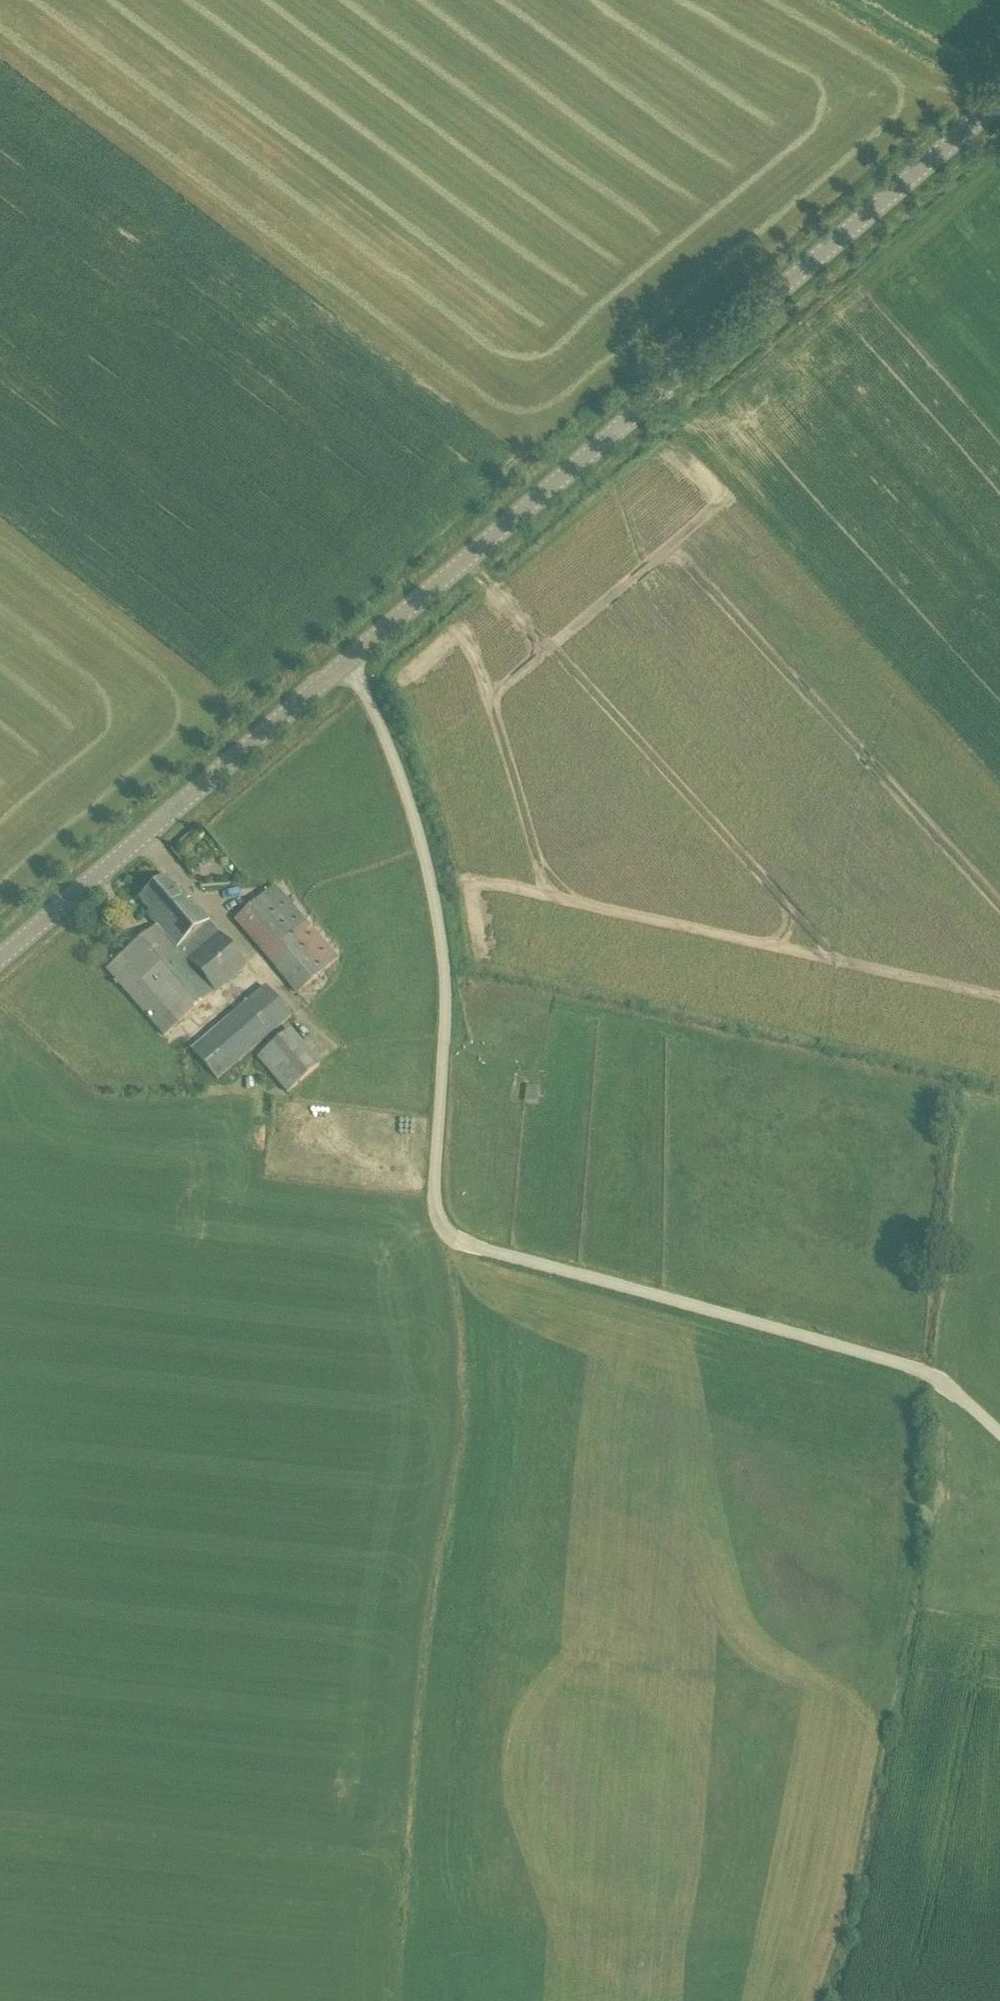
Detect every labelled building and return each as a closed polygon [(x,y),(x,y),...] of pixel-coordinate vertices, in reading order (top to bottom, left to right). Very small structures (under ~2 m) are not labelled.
[(187,901),(165,876),(139,899),(149,910),(146,913),(157,925),(105,970),(164,1037),(215,992),(216,994),(249,966),(219,933),(209,921),(190,899),(187,901)] [(297,994),(339,959),(275,885),(234,921),(297,994)] [(217,1081),(292,1017),(266,985),(191,1050),(217,1081)] [(287,1094),(322,1065),(291,1029),(257,1058),(287,1094)] [(527,1085),(525,1101),(538,1103),(541,1087),(527,1085)]
